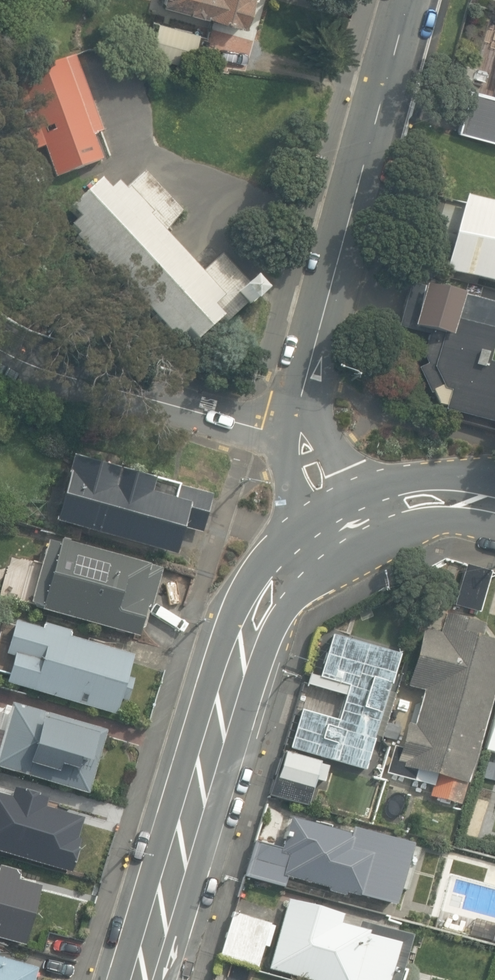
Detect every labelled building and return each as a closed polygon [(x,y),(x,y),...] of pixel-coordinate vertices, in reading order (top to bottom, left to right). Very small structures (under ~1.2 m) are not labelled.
[(244,27),(251,0),(164,0),(162,6),(244,27)] [(150,57),(192,68),(201,34),(159,23),(150,57)] [(103,160),(94,136),(103,132),(74,56),(2,83),(29,153),(44,147),(56,177),(103,160)] [(467,90),(456,132),(494,142),(494,97),(467,90)] [(97,265),(100,263),(174,343),(184,335),(193,345),(220,320),(224,325),(244,306),(249,310),(263,297),(249,283),(248,284),(221,255),(199,275),(161,233),(183,214),(145,173),(124,192),(117,184),(108,192),(99,182),(67,211),(77,221),(69,229),(76,237),(73,240),(97,265)] [(494,285),(494,205),(465,197),(446,273),(494,285)] [(494,424),(494,367),(486,364),(494,330),(494,307),(411,284),(399,327),(429,335),(423,355),(427,365),(420,369),(439,404),(447,406),(446,411),(494,424)] [(494,305),(494,288),(481,284),(477,300),(494,305)] [(72,456),(53,523),(174,557),(181,531),(199,536),(210,495),(72,456)] [(41,613),(139,637),(146,607),(153,609),(164,566),(58,540),(57,544),(46,541),(31,603),(43,606),(41,613)] [(454,605),(480,613),(492,571),(466,564),(454,605)] [(462,804),(494,680),(494,643),(481,640),(484,626),(445,616),(440,633),(423,629),(407,687),(422,691),(413,725),(408,723),(402,746),(395,744),(387,773),(433,785),(431,796),(462,804)] [(13,660),(6,685),(115,717),(119,703),(126,705),(134,678),(130,677),(136,657),(70,637),(73,627),(43,618),(40,629),(14,621),(3,657),(13,660)] [(291,747),(365,769),(373,740),(371,740),(387,685),(390,686),(398,657),(331,638),(320,678),(311,675),(308,685),(345,695),(337,721),(301,711),(291,747)] [(87,795),(105,732),(10,704),(2,733),(0,732),(0,769),(87,795)] [(269,796),(308,806),(316,779),(325,782),(328,770),(319,768),(320,763),(281,752),(269,796)] [(71,873),(80,839),(77,838),(82,817),(45,807),(48,797),(12,789),(10,798),(0,796),(0,856),(71,873)] [(346,893),(394,906),(411,844),(350,828),(348,835),(289,819),(281,848),(255,841),(245,877),(284,887),(287,877),(330,888),(329,891),(346,895),(346,893)] [(24,946),(39,887),(17,881),(19,872),(0,867),(0,940),(24,946)] [(386,964),(392,966),(397,946),(372,939),(365,922),(356,928),(339,924),(344,905),(314,897),(311,907),(288,900),(269,969),(310,979),(382,979),(386,964)] [(220,957),(257,968),(270,924),(233,913),(220,957)] [(37,969),(0,959),(0,979),(34,979),(37,969)]
